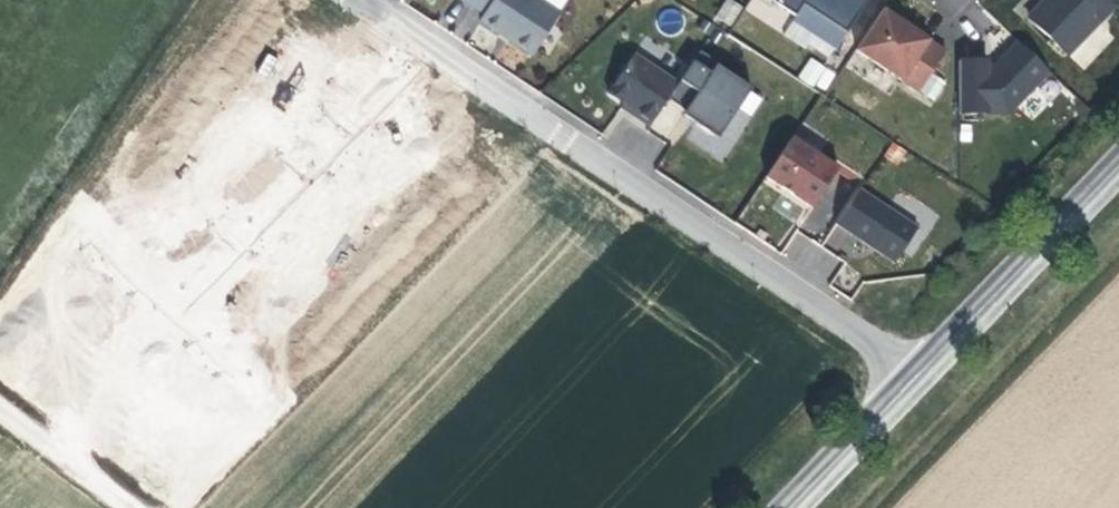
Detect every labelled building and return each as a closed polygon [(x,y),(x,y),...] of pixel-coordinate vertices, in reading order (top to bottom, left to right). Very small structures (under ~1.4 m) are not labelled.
[(483,12),(479,19),(532,52),(566,0),(461,0),(483,12)] [(716,19),(733,25),(741,2),(733,0),(722,0),(716,19)] [(798,8),(792,17),(838,46),(867,0),(785,0),(798,8)] [(1025,12),(1067,53),(1117,0),(1037,0),(1025,12)] [(949,43),(884,2),(854,50),(918,91),(949,43)] [(1102,22),(1070,57),(1083,70),(1115,35),(1102,22)] [(994,52),(957,54),(956,109),(1008,109),(1049,68),(1017,39),(995,62),(994,52)] [(678,75),(688,60),(667,48),(657,64),(629,47),(600,93),(648,121),(678,75)] [(697,47),(688,60),(678,75),(695,85),(679,111),(717,135),(751,81),(697,47)] [(798,77),(824,93),(836,73),(809,57),(798,77)] [(838,159),(793,131),(765,172),(810,201),(838,159)] [(916,224),(859,184),(833,221),(892,261),(916,224)]
